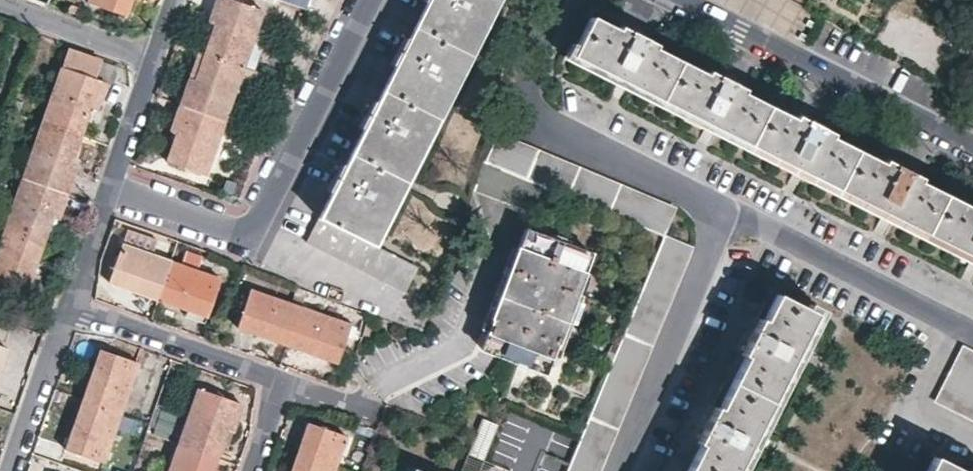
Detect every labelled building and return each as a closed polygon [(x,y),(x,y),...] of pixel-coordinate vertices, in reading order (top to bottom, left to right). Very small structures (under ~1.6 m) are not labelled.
[(86,3),(118,15),(122,0),(88,0),(86,3)] [(129,3),(123,0),(122,0),(118,15),(124,17),(129,3)] [(262,9),(236,0),(217,0),(209,22),(216,23),(206,52),(242,65),(255,28),(262,9)] [(375,247),(369,244),(492,0),(429,0),(400,57),(371,115),(338,180),(306,243),(405,294),(418,269),(375,247)] [(369,244),(375,247),(499,0),(492,0),(369,244)] [(971,203),(969,207),(919,181),(920,177),(902,168),(883,159),(881,162),(830,137),(832,132),(813,123),(794,113),(792,118),(743,94),(745,89),(725,79),(706,69),(704,74),(654,49),(656,44),(636,35),(619,26),(616,30),(591,17),(572,56),(972,257),(972,204),(971,203)] [(255,28),(242,65),(256,70),(269,33),(255,28)] [(104,82),(92,77),(98,60),(69,50),(63,67),(44,121),(80,134),(89,107),(95,109),(104,82)] [(190,77),(180,105),(223,120),(242,65),(206,52),(197,79),(190,77)] [(118,67),(98,60),(92,77),(104,82),(113,85),(118,67)] [(237,125),(257,70),(256,70),(242,65),(223,120),(237,125)] [(180,105),(171,132),(177,135),(168,163),(203,176),(223,120),(180,105)] [(66,191),(76,163),(70,161),(80,134),(44,121),(24,176),(66,191)] [(497,133),(484,161),(549,188),(664,237),(675,210),(497,133)] [(539,215),(549,188),(484,161),(474,191),(539,215)] [(42,244),(51,216),(56,218),(66,191),(24,176),(6,231),(42,244)] [(559,344),(592,255),(527,230),(493,318),(495,318),(483,349),(545,373),(556,343),(559,344)] [(42,244),(6,231),(0,247),(0,294),(27,304),(37,275),(31,274),(42,244)] [(664,237),(582,433),(581,435),(573,455),(569,463),(566,470),(599,470),(692,249),(664,237)] [(133,291),(158,300),(170,262),(120,244),(109,276),(124,281),(121,287),(133,291)] [(180,265),(170,262),(158,300),(193,312),(191,318),(205,323),(207,317),(220,279),(197,271),(201,258),(185,253),(180,265)] [(107,282),(121,287),(124,281),(109,276),(107,282)] [(115,304),(127,308),(133,291),(121,287),(115,304)] [(248,332),(287,345),(301,307),(248,289),(236,321),(249,326),(248,332)] [(816,314),(777,293),(763,320),(758,317),(751,331),(740,355),(743,358),(718,408),(714,405),(706,422),(696,442),(699,444),(686,470),(738,470),(816,314)] [(287,345),(323,358),(326,351),(340,357),(351,324),(301,307),(287,345)] [(234,327),(248,332),(249,326),(236,321),(234,327)] [(963,346),(936,400),(972,420),(972,351),(963,346)] [(100,349),(95,363),(100,364),(105,351),(100,349)] [(95,363),(82,400),(121,414),(139,363),(105,351),(100,364),(95,363)] [(337,363),(340,357),(326,351),(323,358),(337,363)] [(218,459),(228,432),(232,433),(242,405),(200,390),(181,446),(218,459)] [(82,400),(69,437),(75,439),(70,452),(103,464),(121,414),(82,400)] [(485,459),(499,424),(483,417),(468,452),(485,459)] [(310,424),(305,437),(309,439),(313,425),(310,424)] [(293,470),(335,470),(347,437),(313,425),(309,439),(305,437),(293,470)] [(65,450),(70,452),(75,439),(69,437),(65,450)] [(218,459),(181,446),(172,470),(214,470),(218,459)] [(460,470),(511,470),(512,470),(485,459),(468,452),(460,470)] [(569,463),(547,454),(540,470),(566,470),(569,463)] [(934,456),(927,470),(964,470),(934,456)]
